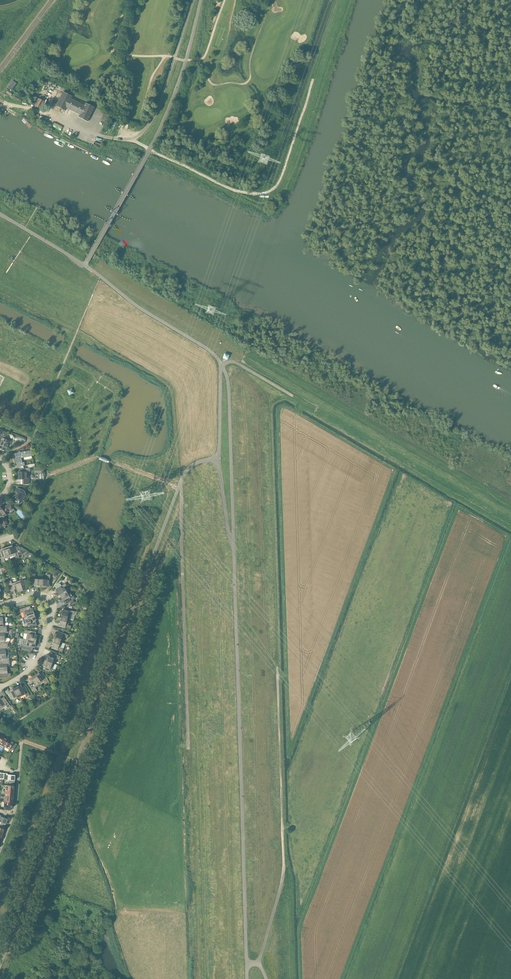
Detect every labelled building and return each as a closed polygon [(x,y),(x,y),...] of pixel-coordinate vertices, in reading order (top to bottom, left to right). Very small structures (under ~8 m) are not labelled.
[(17,83),(13,80),(8,87),(12,90),(17,83)] [(65,110),(67,108),(80,114),(79,117),(88,121),(95,108),(85,103),(84,105),(71,99),(72,96),(63,92),(56,106),(65,110)] [(36,103),(34,106),(42,110),(46,102),(38,98),(36,103)] [(112,120),(105,133),(108,134),(115,121),(112,120)] [(5,437),(6,436),(7,435),(7,434),(7,433),(7,432),(6,432),(6,431),(5,431),(4,431),(3,431),(0,438),(0,441),(2,442),(0,446),(0,448),(6,451),(8,445),(9,446),(11,442),(10,441),(5,439),(5,437)] [(19,452),(18,452),(15,453),(15,457),(13,458),(14,459),(14,460),(15,462),(15,463),(15,464),(17,464),(17,467),(25,465),(24,462),(22,462),(22,458),(32,456),(31,450),(21,452),(21,451),(20,451),(19,452)] [(24,472),(19,472),(19,479),(22,479),(22,484),(29,484),(29,471),(30,471),(30,468),(27,468),(24,469),(24,472)] [(26,496),(24,491),(17,488),(16,490),(19,494),(18,495),(13,497),(15,500),(19,502),(21,499),(22,499),(25,500),(25,499),(26,496)] [(13,508),(10,504),(5,507),(3,504),(3,505),(0,508),(0,518),(4,526),(9,524),(6,518),(5,518),(5,517),(10,512),(9,512),(13,508)] [(10,546),(7,547),(10,557),(15,555),(16,558),(19,557),(19,555),(22,554),(22,553),(26,552),(27,550),(20,546),(16,547),(16,546),(11,548),(10,546)] [(7,547),(3,548),(4,550),(0,551),(0,557),(2,563),(5,562),(4,559),(10,557),(7,547)] [(41,587),(41,577),(36,577),(36,574),(32,573),(32,585),(37,585),(37,587),(41,587)] [(41,577),(41,587),(45,588),(45,586),(50,586),(51,574),(47,574),(47,577),(41,577)] [(18,581),(21,591),(24,590),(24,588),(29,587),(25,576),(22,577),(23,580),(18,581)] [(21,591),(18,581),(12,583),(11,580),(8,581),(11,592),(17,591),(17,593),(21,591)] [(59,598),(68,592),(65,588),(67,586),(65,583),(56,589),(58,594),(57,595),(59,598)] [(68,592),(59,598),(61,601),(63,600),(66,605),(70,602),(71,605),(74,603),(73,600),(75,598),(73,595),(71,597),(68,592)] [(25,617),(35,614),(34,610),(32,611),(30,606),(19,609),(20,613),(23,612),(25,617)] [(59,617),(70,619),(71,614),(74,615),(75,611),(64,609),(62,614),(60,613),(59,617)] [(27,623),(24,623),(25,627),(30,625),(31,627),(37,625),(35,618),(36,617),(35,614),(25,617),(27,623)] [(70,619),(59,617),(59,621),(60,621),(59,626),(70,629),(71,626),(68,625),(70,619)] [(26,639),(36,641),(37,638),(35,637),(36,632),(25,630),(24,633),(27,634),(26,639)] [(53,639),(63,642),(65,637),(68,638),(69,635),(58,631),(56,636),(54,635),(53,639)] [(8,645),(8,642),(5,642),(5,637),(0,638),(0,646),(8,645)] [(36,641),(26,639),(25,645),(22,644),(21,648),(33,650),(34,645),(36,645),(36,641)] [(63,642),(53,639),(52,642),(53,643),(52,648),(62,652),(64,649),(61,648),(63,642)] [(6,653),(6,649),(9,648),(8,645),(0,646),(0,654),(6,653)] [(45,660),(55,664),(57,658),(60,659),(61,656),(50,652),(48,657),(46,656),(45,660)] [(0,654),(0,661),(10,661),(10,657),(7,658),(6,653),(0,654)] [(55,664),(45,660),(44,664),(46,664),(44,669),(54,673),(56,670),(53,669),(55,664)] [(7,669),(7,664),(10,664),(10,661),(0,661),(0,669),(7,669)] [(0,669),(0,674),(0,677),(11,676),(11,673),(8,673),(7,669),(0,669)] [(34,676),(40,685),(45,681),(46,684),(49,682),(43,672),(38,675),(37,674),(34,676)] [(40,685),(34,676),(31,678),(32,680),(28,683),(34,692),(37,690),(35,688),(40,685)] [(15,687),(20,697),(25,694),(27,697),(30,695),(25,685),(20,687),(19,686),(15,687)] [(20,697),(15,687),(12,689),(13,691),(8,693),(13,704),(16,702),(15,699),(20,697)] [(1,709),(6,706),(8,708),(11,706),(4,697),(0,700),(0,707),(1,709)] [(4,736),(0,744),(0,747),(4,749),(5,747),(9,739),(4,736)] [(9,739),(5,747),(10,750),(11,747),(15,749),(17,744),(14,742),(9,739)] [(6,785),(15,786),(16,775),(8,774),(8,773),(4,773),(4,779),(10,780),(9,785),(6,785)] [(13,802),(5,801),(4,807),(4,810),(10,810),(11,807),(13,808),(13,802)] [(5,829),(8,819),(1,816),(1,815),(0,815),(0,822),(1,822),(0,826),(0,828),(5,829)]
